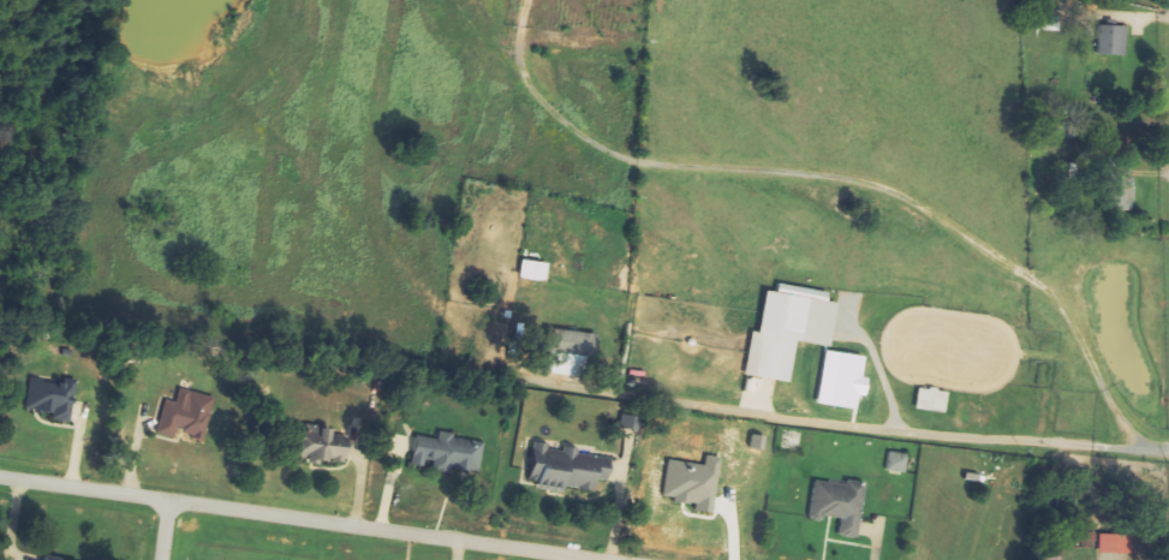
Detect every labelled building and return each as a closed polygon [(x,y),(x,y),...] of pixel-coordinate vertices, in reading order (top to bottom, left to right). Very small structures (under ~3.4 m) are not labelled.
[(1096,54),(1123,54),(1123,25),(1096,25),(1096,54)] [(550,282),(552,264),(525,261),(523,280),(550,282)] [(825,292),(775,285),(774,292),(762,291),(756,333),(748,332),(742,375),(787,382),(793,341),(828,346),(835,302),(824,300),(825,292)] [(541,371),(561,375),(563,355),(592,358),(595,334),(547,328),(541,371)] [(868,356),(829,350),(820,404),(860,410),(868,356)] [(23,413),(68,419),(73,381),(61,379),(61,382),(28,379),(23,413)] [(162,399),(154,433),(173,437),(174,433),(201,439),(211,397),(178,387),(173,401),(162,399)] [(943,389),(914,389),(914,410),(943,410),(943,389)] [(643,418),(626,415),(623,428),(641,431),(643,418)] [(344,461),(345,429),(290,427),(288,460),(344,461)] [(413,435),(408,464),(476,476),(482,441),(437,433),(436,439),(413,435)] [(609,455),(531,445),(526,485),(562,490),(562,487),(592,490),(594,479),(606,481),(609,455)] [(884,470),(902,472),(905,453),(887,452),(884,470)] [(671,460),(666,499),(699,504),(698,510),(716,513),(724,458),(709,455),(708,465),(671,460)] [(861,485),(812,478),(807,513),(839,518),(836,534),(854,536),(861,485)] [(1101,553),(1135,554),(1135,535),(1102,534),(1101,553)]
